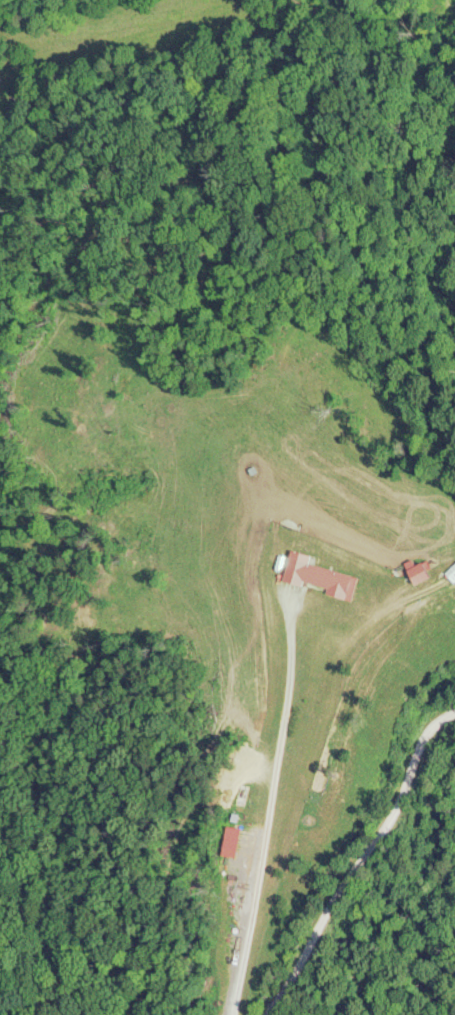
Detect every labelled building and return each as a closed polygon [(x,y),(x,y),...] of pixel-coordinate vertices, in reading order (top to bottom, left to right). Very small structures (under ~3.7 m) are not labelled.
[(283,580),(327,591),(326,595),(345,600),(351,574),(288,559),(283,580)] [(428,578),(421,564),(407,570),(414,584),(428,578)]
